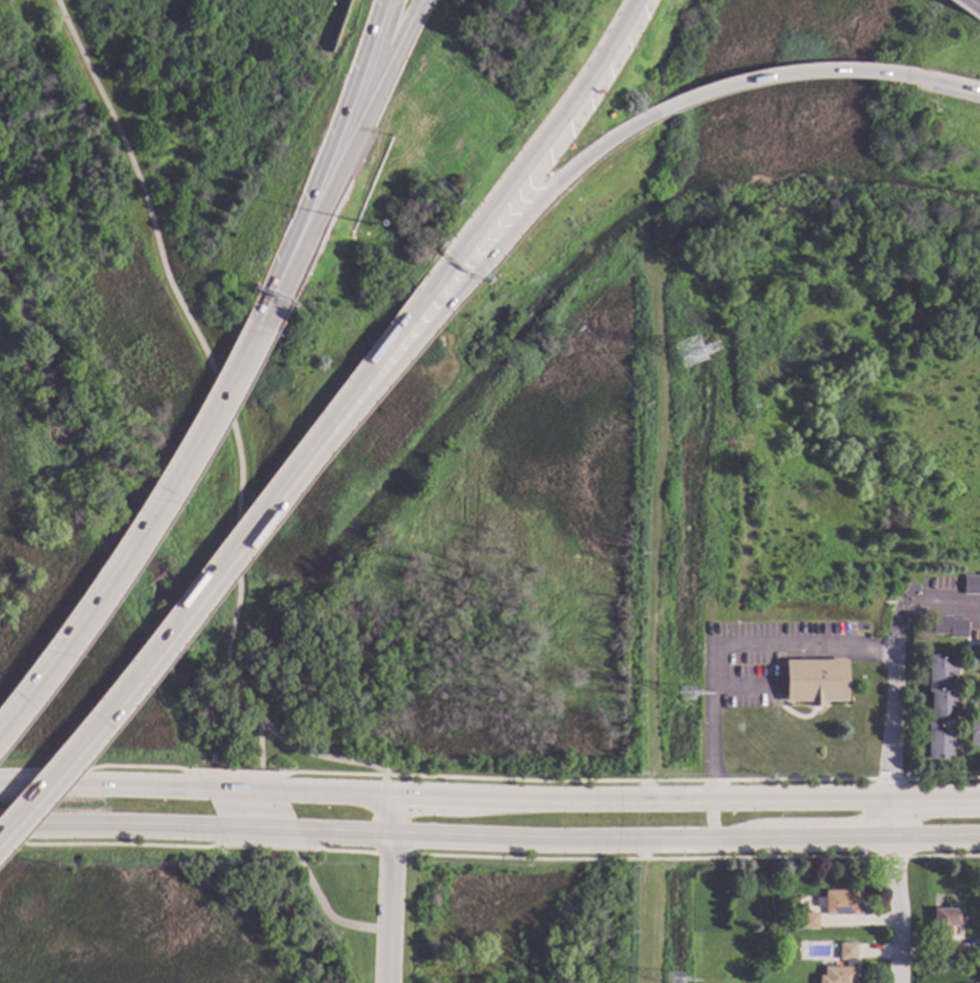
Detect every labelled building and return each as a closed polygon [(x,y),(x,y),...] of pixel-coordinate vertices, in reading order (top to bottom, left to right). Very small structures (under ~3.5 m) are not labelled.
[(979,573),(979,595),(963,595),(963,575),(979,576),(979,573)] [(951,619),(967,619),(967,638),(948,638),(948,636),(932,636),(932,616),(951,616),(951,619)] [(952,689),(955,689),(954,727),(951,727),(951,761),(927,760),(927,723),(930,723),(930,693),(927,693),(928,655),(952,655),(952,689)] [(847,702),(822,702),(822,705),(808,705),(808,703),(784,703),(783,661),(846,661),(847,702)] [(968,721),(979,721),(979,747),(967,746),(968,721)] [(856,914),(824,914),(824,907),(815,907),(815,896),(824,896),(824,889),(856,889),(856,914)] [(962,925),(951,925),(951,936),(932,935),(933,907),(963,908),(962,925)] [(816,928),(799,928),(799,927),(790,927),(791,913),(799,914),(799,912),(816,912),(816,928)] [(854,957),(855,982),(818,982),(818,974),(823,974),(823,965),(845,966),(846,959),(838,959),(838,942),(856,942),(855,957),(854,957)]
